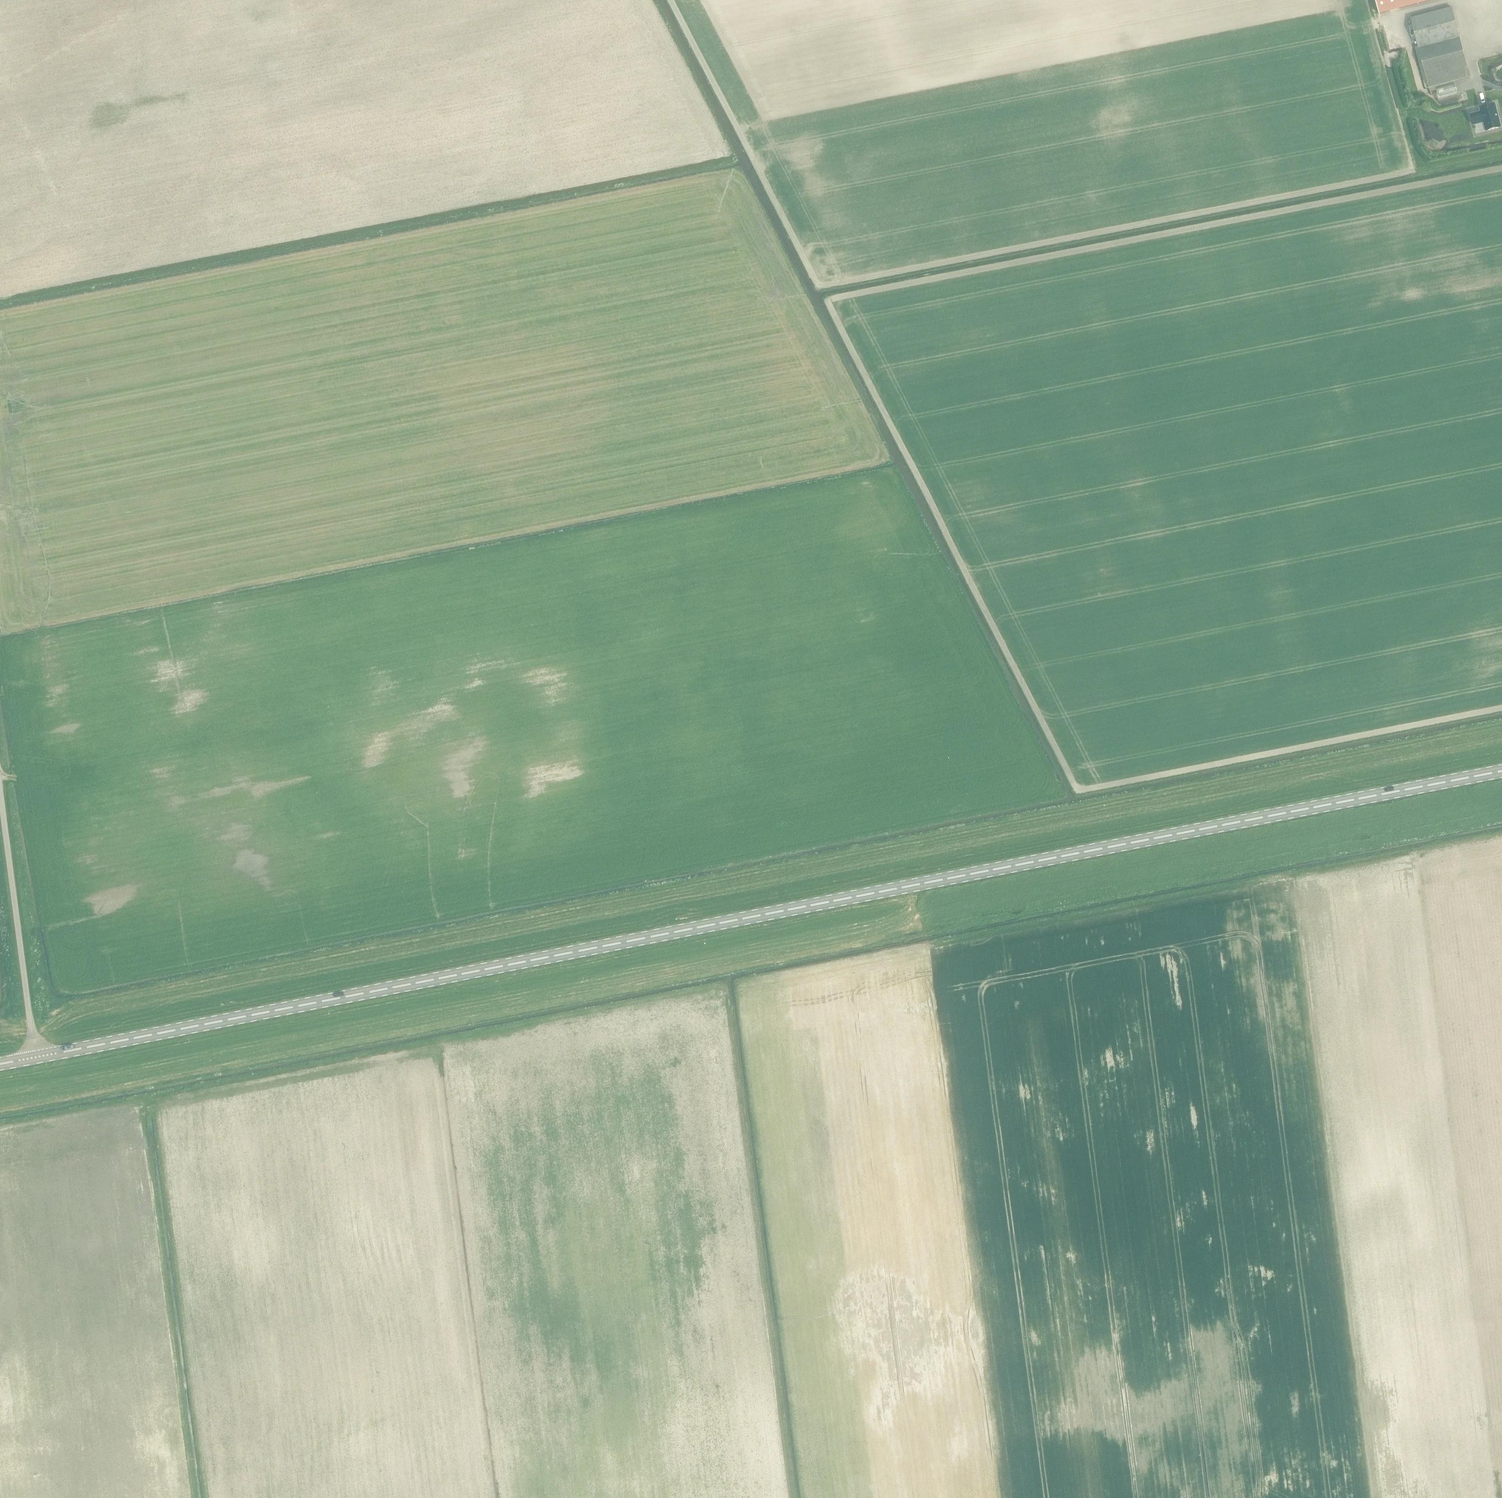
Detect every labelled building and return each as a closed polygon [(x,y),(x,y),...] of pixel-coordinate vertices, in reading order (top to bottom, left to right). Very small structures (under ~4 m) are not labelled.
[(1379,14),(1431,0),(1376,0),(1379,14)] [(1454,8),(1412,20),(1429,86),(1429,87),(1471,75),(1454,8)] [(1481,112),(1471,114),(1474,125),(1484,122),(1486,131),(1501,127),(1498,117),(1497,114),(1498,114),(1495,104),(1480,108),(1481,112)]
